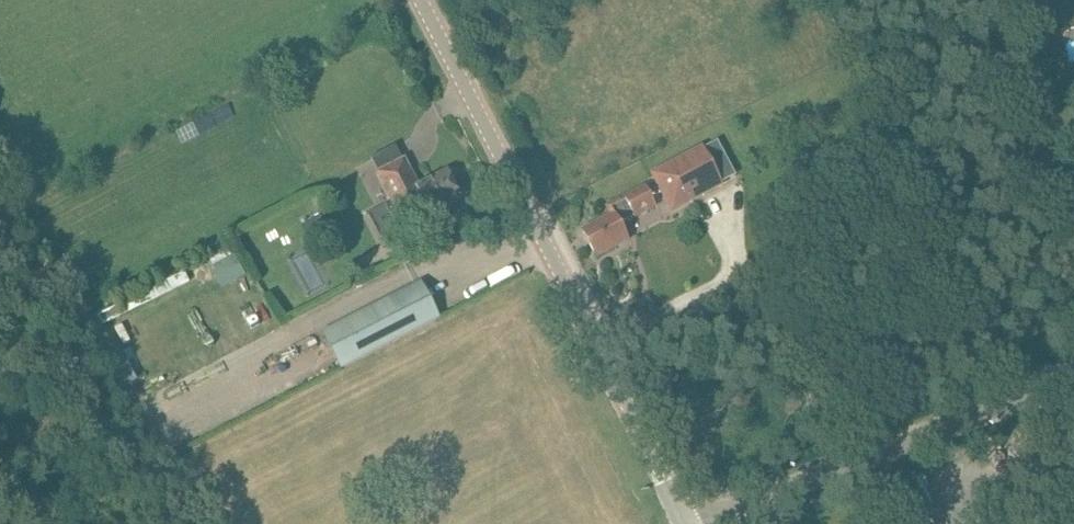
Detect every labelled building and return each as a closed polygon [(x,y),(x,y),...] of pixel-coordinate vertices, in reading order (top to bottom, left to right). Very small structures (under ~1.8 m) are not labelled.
[(671,214),(723,186),(702,145),(650,174),(671,214)] [(376,175),(390,202),(385,205),(398,231),(415,222),(441,209),(461,199),(447,172),(419,187),(404,160),(376,175)] [(647,192),(641,195),(632,200),(630,196),(607,208),(612,216),(583,232),(596,257),(616,247),(630,240),(621,224),(649,210),(655,207),(647,192)] [(336,239),(324,215),(302,226),(314,250),(336,239)] [(220,288),(245,276),(235,255),(210,266),(220,288)] [(430,286),(332,336),(348,368),(446,318),(430,286)]
